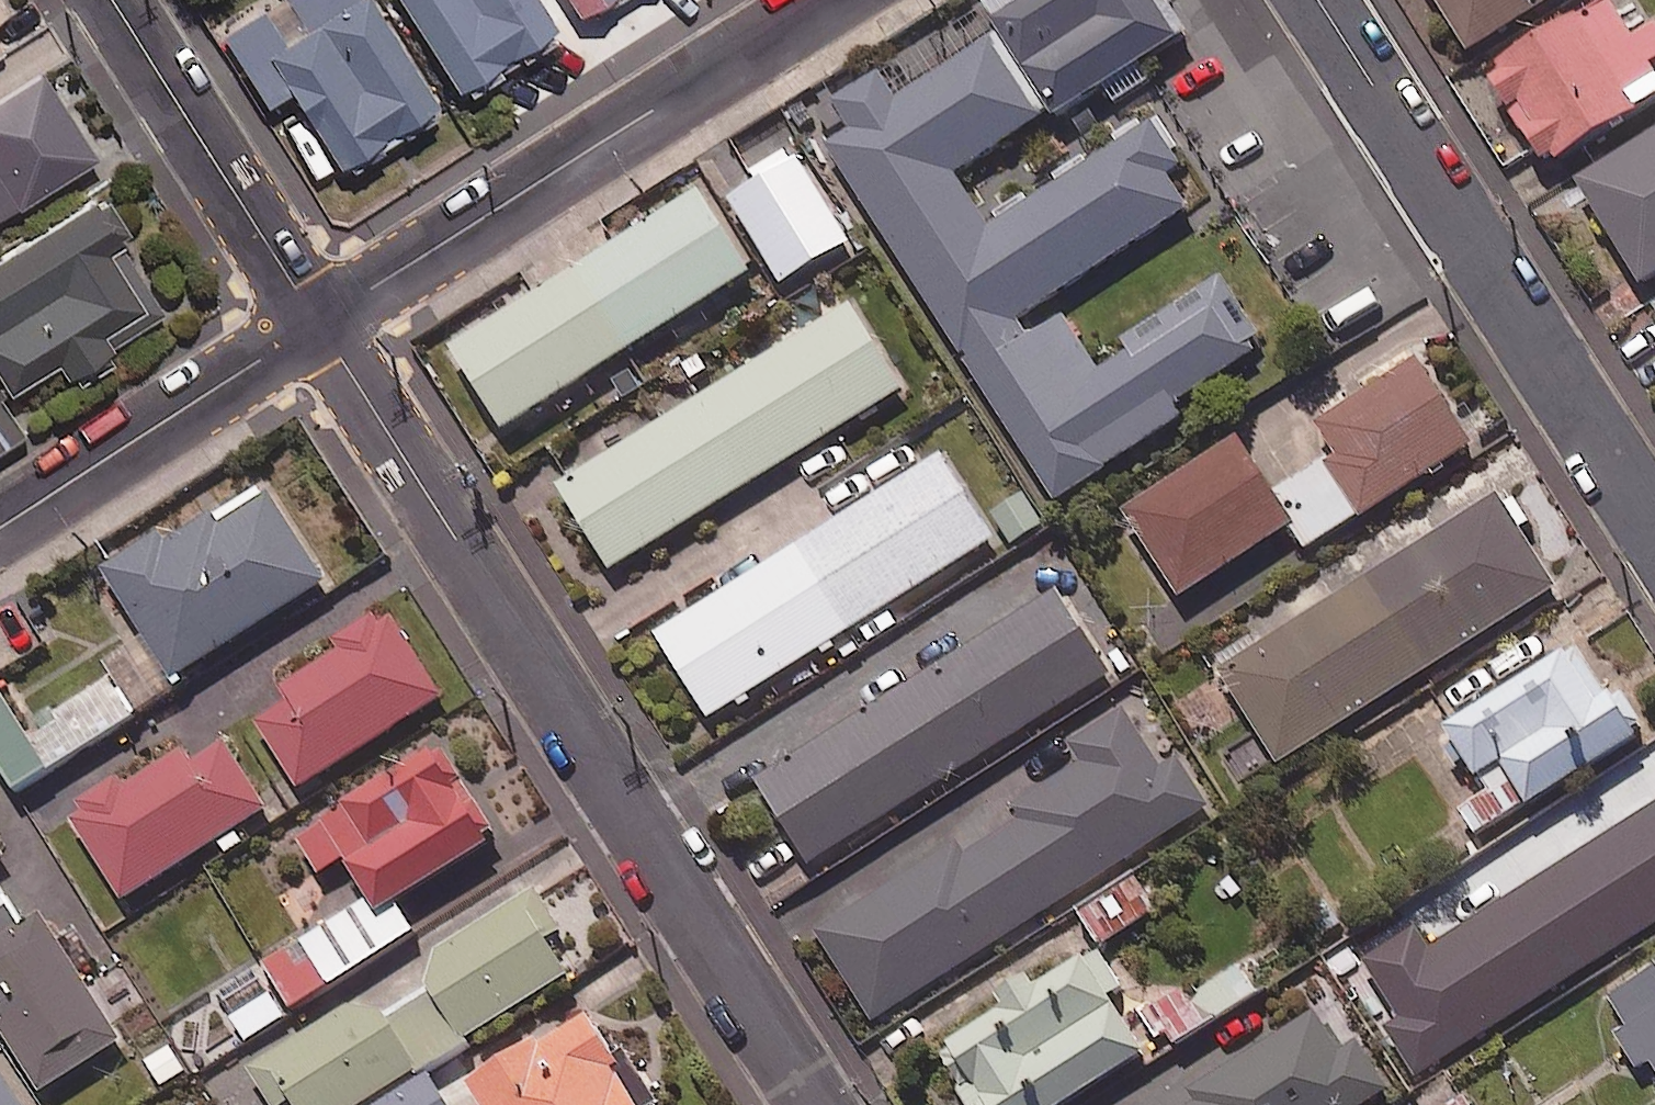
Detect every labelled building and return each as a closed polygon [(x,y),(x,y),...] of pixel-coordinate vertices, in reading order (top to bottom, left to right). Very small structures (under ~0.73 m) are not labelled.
[(373,0),(270,0),(221,31),(266,103),(292,87),(341,166),(438,105),(373,0)] [(540,0),(401,0),(461,91),(558,28),(540,0)] [(583,18),(610,0),(571,0),(583,18)] [(826,150),(1052,508),(1188,422),(1175,400),(1264,344),(1223,279),(1123,342),(1129,351),(1101,368),(1071,321),(1039,341),(1025,319),(1191,215),(1171,183),(1190,171),(1158,120),(990,226),(959,176),(1051,117),(1055,124),(1191,38),(1167,0),(997,0),(990,4),(1008,33),(900,101),(884,77),(837,106),(854,133),(826,150)] [(1474,55),(1560,0),(1439,0),(1474,55)] [(1613,4),(1495,77),(1553,171),(1654,108),(1654,73),(1653,69),(1654,68),(1654,32),(1637,44),(1613,4)] [(42,72),(0,99),(0,218),(96,156),(42,72)] [(1584,185),(1647,288),(1654,284),(1654,141),(1584,185)] [(801,164),(797,167),(787,152),(755,173),(765,188),(732,209),(784,289),(853,244),(801,164)] [(754,278),(703,197),(539,300),(534,292),(449,346),(505,435),(754,278)] [(6,394),(61,360),(71,376),(121,344),(133,363),(177,336),(93,199),(0,256),(0,384),(6,394)] [(906,393),(854,309),(561,489),(613,573),(906,393)] [(1278,497),(1297,526),(1313,550),(1363,516),(1366,520),(1477,447),(1420,362),(1319,429),(1338,457),(1278,497)] [(0,384),(0,450),(29,432),(6,394),(0,384)] [(1297,526),(1278,497),(1241,443),(1131,517),(1186,600),(1297,526)] [(998,541),(945,458),(660,639),(713,722),(998,541)] [(106,573),(177,687),(331,591),(275,501),(226,531),(220,521),(171,551),(163,538),(106,573)] [(1250,788),(1284,767),(1561,592),(1503,501),(1226,675),(1262,732),(1228,754),(1250,788)] [(1113,679),(1061,595),(759,785),(812,869),(1113,679)] [(445,700),(389,612),(335,647),(341,656),(250,713),(300,793),(445,700)] [(29,733),(53,772),(170,698),(139,648),(106,669),(113,679),(29,733)] [(1609,700),(1579,652),(1451,733),(1491,797),(1463,814),(1482,844),(1645,741),(1616,695),(1609,700)] [(17,796),(50,776),(0,691),(0,768),(17,796)] [(1165,771),(1127,711),(1054,757),(1068,778),(1022,807),(1030,820),(960,864),(953,853),(821,937),(876,1025),(1214,812),(1182,761),(1165,771)] [(270,815),(227,742),(190,763),(184,753),(73,819),(123,902),(270,815)] [(265,970),(293,1015),(419,938),(400,906),(501,845),(444,751),(299,839),(323,879),(347,864),(372,905),(265,970)] [(1535,859),(1579,930),(1535,958),(1558,995),(1654,935),(1654,785),(1535,859)] [(1159,916),(1139,882),(1088,913),(1108,946),(1159,916)] [(541,894),(224,1086),(235,1104),(247,1104),(265,1094),(271,1104),(295,1104),(297,1104),(369,1104),(573,982),(549,943),(565,934),(541,894)] [(0,903),(0,1028),(43,1096),(124,1045),(43,917),(25,928),(6,899),(0,903)] [(1102,953),(943,1056),(975,1104),(1076,1104),(1149,1058),(1113,1003),(1128,993),(1102,953)] [(1139,1022),(1163,1060),(1259,1001),(1243,974),(1188,1008),(1181,996),(1139,1022)] [(1605,1006),(1654,1085),(1654,974),(1605,1006)] [(601,1009),(473,1088),(483,1104),(660,1104),(601,1009)] [(1314,1012),(1222,1071),(1213,1055),(1135,1104),(1373,1104),(1391,1094),(1361,1045),(1342,1057),(1314,1012)] [(0,1073),(0,1104),(22,1104),(0,1073)] [(433,1080),(391,1104),(448,1104),(433,1080)]
